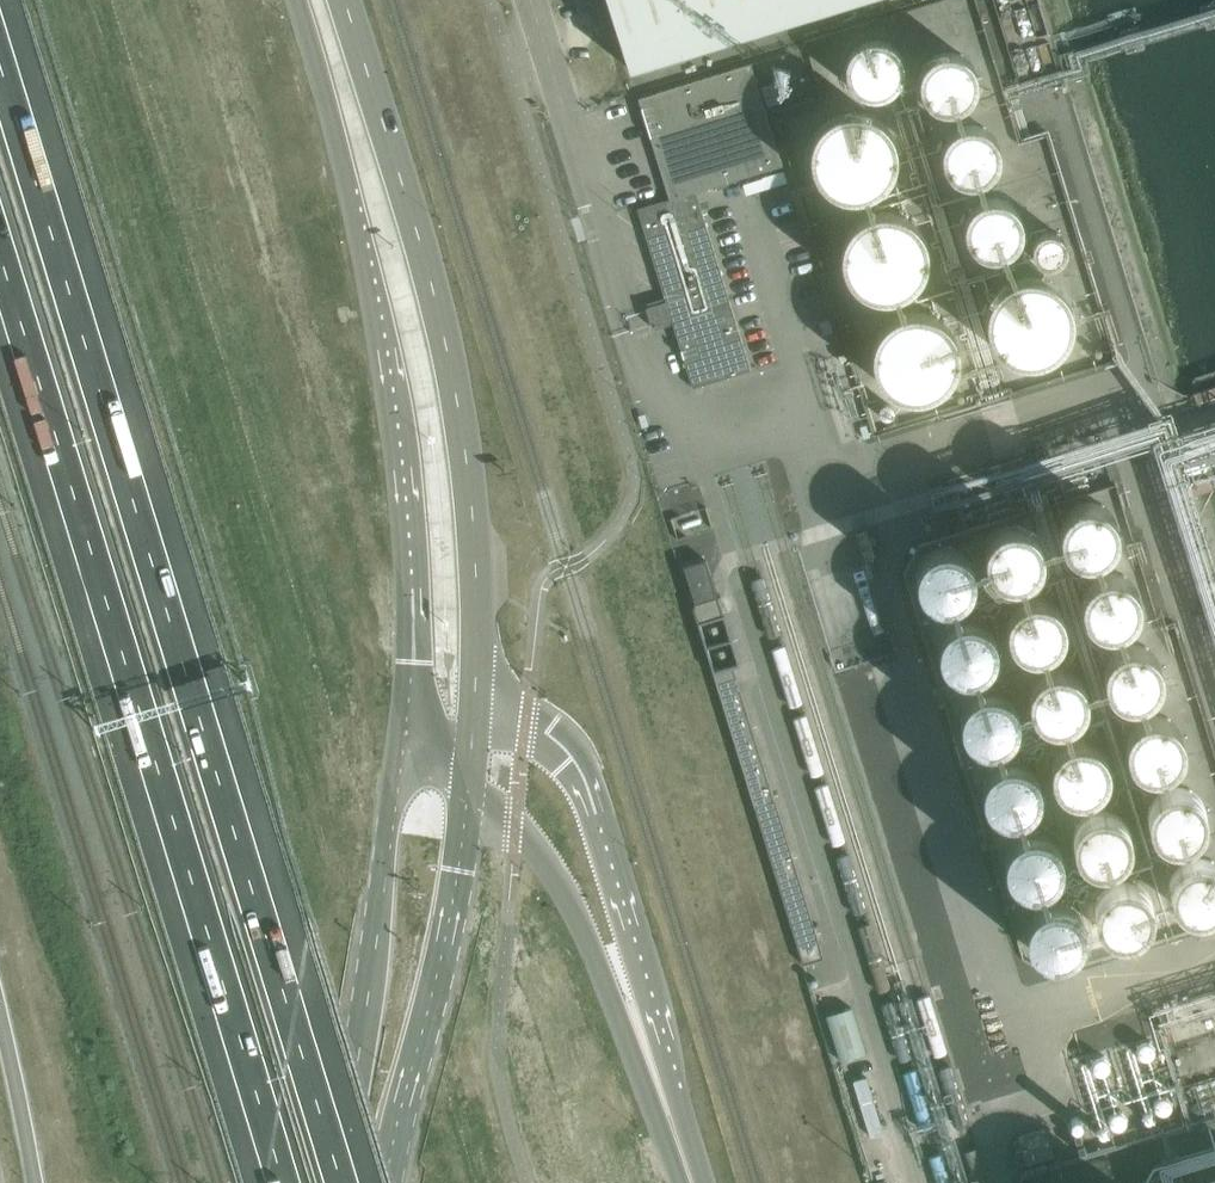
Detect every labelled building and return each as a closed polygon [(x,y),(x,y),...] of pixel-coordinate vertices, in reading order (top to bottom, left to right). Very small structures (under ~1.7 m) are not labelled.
[(630,70),(857,0),(608,0),(630,70)] [(880,97),(889,98),(898,95),(906,90),(912,83),(916,74),(916,65),(913,56),(907,48),(899,43),(890,40),(881,41),(872,45),(865,51),(860,59),(858,69),(860,78),(864,86),(871,93),(880,97)] [(951,108),(960,109),(970,107),(977,102),(983,95),(987,86),(987,76),(984,68),(978,60),(971,54),(961,52),(952,52),(943,56),(936,63),(931,71),(929,80),(931,90),(936,98),(942,104),(951,108)] [(783,166),(781,159),(750,64),(638,99),(669,199),(637,209),(666,302),(646,308),(652,327),(672,321),(693,388),(751,370),(696,193),(783,166)] [(815,155),(818,171),(827,184),(839,194),(854,199),(869,199),(884,194),(896,184),(905,170),(908,155),(906,140),(899,127),(889,116),(876,110),(861,107),(847,110),(834,117),(823,127),(817,141),(815,155)] [(981,181),(991,182),(1000,180),(1008,175),(1014,167),(1017,158),(1017,149),(1014,140),(1009,132),(1001,127),(992,124),(982,125),(973,129),(966,135),(961,144),(960,153),(961,162),(966,171),(973,177),(981,181)] [(983,253),(993,254),(1002,252),(1010,247),(1016,239),(1019,231),(1019,221),(1016,212),(1011,205),(1003,199),(994,197),(984,197),(975,201),(968,207),(963,216),(962,225),(963,235),(968,243),(975,249),(983,253)] [(851,257),(854,273),(863,286),(875,296),(890,301),(906,301),(920,296),(933,286),(941,272),(944,257),(942,242),(935,229),(925,218),(912,212),(897,209),(883,212),(870,219),(859,229),(853,243),(851,257)] [(1036,254),(1038,259),(1042,263),(1047,266),(1052,267),(1057,266),(1062,264),(1066,260),(1069,255),(1069,250),(1068,244),(1065,240),(1061,236),(1056,234),(1050,234),(1045,235),(1040,239),(1037,243),(1036,249),(1036,254)] [(996,332),(999,348),(1007,361),(1020,371),(1035,376),(1050,376),(1065,371),(1077,361),(1085,347),(1089,332),(1087,317),(1080,304),(1070,293),(1057,287),(1042,284),(1027,287),(1014,294),(1004,304),(998,318),(996,332)] [(885,361),(888,377),(896,390),(909,400),(924,405),(939,405),(954,400),(966,390),(974,377),(978,361),(976,347),(969,333),(959,323),(946,316),(931,313),(917,316),(903,323),(893,333),(887,347),(885,361)] [(1100,561),(1109,562),(1118,560),(1126,555),(1132,548),(1136,539),(1136,530),(1133,521),(1127,513),(1119,507),(1110,505),(1101,505),(1092,509),(1085,516),(1080,524),(1078,533),(1080,543),(1084,551),(1091,557),(1100,561)] [(1012,589),(1022,589),(1031,587),(1039,582),(1045,575),(1048,566),(1048,557),(1046,548),(1040,540),(1032,535),(1023,532),(1013,533),(1004,537),(997,543),(993,551),(991,561),(992,570),(997,578),(1004,585),(1012,589)] [(959,607),(974,586),(978,563),(956,547),(937,544),(921,566),(916,590),(947,612),(939,656),(963,673),(973,674),(993,646),(996,633),(959,607)] [(684,568),(695,604),(693,611),(713,671),(737,664),(706,562),(684,568)] [(1121,633),(1131,633),(1140,631),(1148,626),(1154,619),(1157,610),(1157,601),(1155,592),(1149,584),(1141,579),(1132,576),(1122,577),(1113,580),(1106,587),(1102,595),(1100,605),(1101,614),(1106,622),(1113,629),(1121,633)] [(1039,662),(1048,663),(1057,661),(1065,656),(1071,649),(1074,640),(1074,630),(1072,622),(1066,614),(1058,608),(1049,606),(1039,606),(1030,610),(1023,617),(1019,625),(1017,634),(1019,644),(1023,652),(1030,658),(1039,662)] [(1142,702),(1151,702),(1160,700),(1168,695),(1174,688),(1177,679),(1177,670),(1175,661),(1169,653),(1161,648),(1152,645),(1142,646),(1133,649),(1126,656),(1122,664),(1120,674),(1122,683),(1126,691),(1133,698),(1142,702)] [(1061,731),(1070,732),(1079,730),(1087,725),(1093,718),(1097,709),(1097,699),(1094,690),(1088,683),(1080,677),(1071,675),(1062,675),(1053,679),(1046,686),(1041,694),(1039,703),(1041,713),(1045,721),(1052,727),(1061,731)] [(965,744),(1010,746),(1012,692),(967,691),(965,744)] [(1163,772),(1173,773),(1182,771),(1190,766),(1196,758),(1199,750),(1199,740),(1196,731),(1191,724),(1183,718),(1173,716),(1164,716),(1155,720),(1148,726),(1143,735),(1142,744),(1143,754),(1148,762),(1155,768),(1163,772)] [(1084,803),(1093,803),(1103,801),(1110,796),(1116,789),(1120,780),(1120,771),(1117,762),(1111,754),(1104,749),(1094,746),(1085,747),(1076,750),(1069,757),(1064,765),(1062,775),(1064,784),(1069,792),(1075,799),(1084,803)] [(1021,823),(1043,779),(1001,757),(979,802),(1021,823)] [(1197,847),(1206,844),(1214,839),(1214,838),(1214,797),(1207,792),(1198,789),(1188,790),(1180,794),(1172,800),(1168,808),(1166,818),(1168,827),(1172,835),(1179,842),(1188,846),(1197,847)] [(1107,872),(1116,873),(1126,871),(1134,866),(1140,859),(1143,850),(1143,841),(1140,832),(1135,824),(1127,818),(1117,816),(1108,817),(1099,820),(1092,827),(1087,835),(1086,844),(1087,854),(1092,862),(1099,869),(1107,872)] [(1057,887),(1057,838),(1009,838),(1009,888),(1057,887)] [(1214,918),(1214,861),(1208,862),(1199,865),(1192,872),(1187,880),(1185,890),(1187,899),(1191,907),(1198,914),(1207,917),(1214,918)] [(1131,942),(1140,943),(1150,941),(1158,936),(1163,929),(1167,920),(1167,910),(1164,901),(1158,894),(1151,888),(1141,886),(1132,886),(1123,890),(1116,896),(1111,905),(1110,914),(1111,924),(1116,932),(1122,938),(1131,942)] [(1054,895),(1020,928),(1056,966),(1090,934),(1054,895)] [(852,1008),(827,1016),(840,1061),(866,1053),(852,1008)] [(1017,1137),(1031,1174),(1060,1164),(1046,1126),(1017,1137)]
